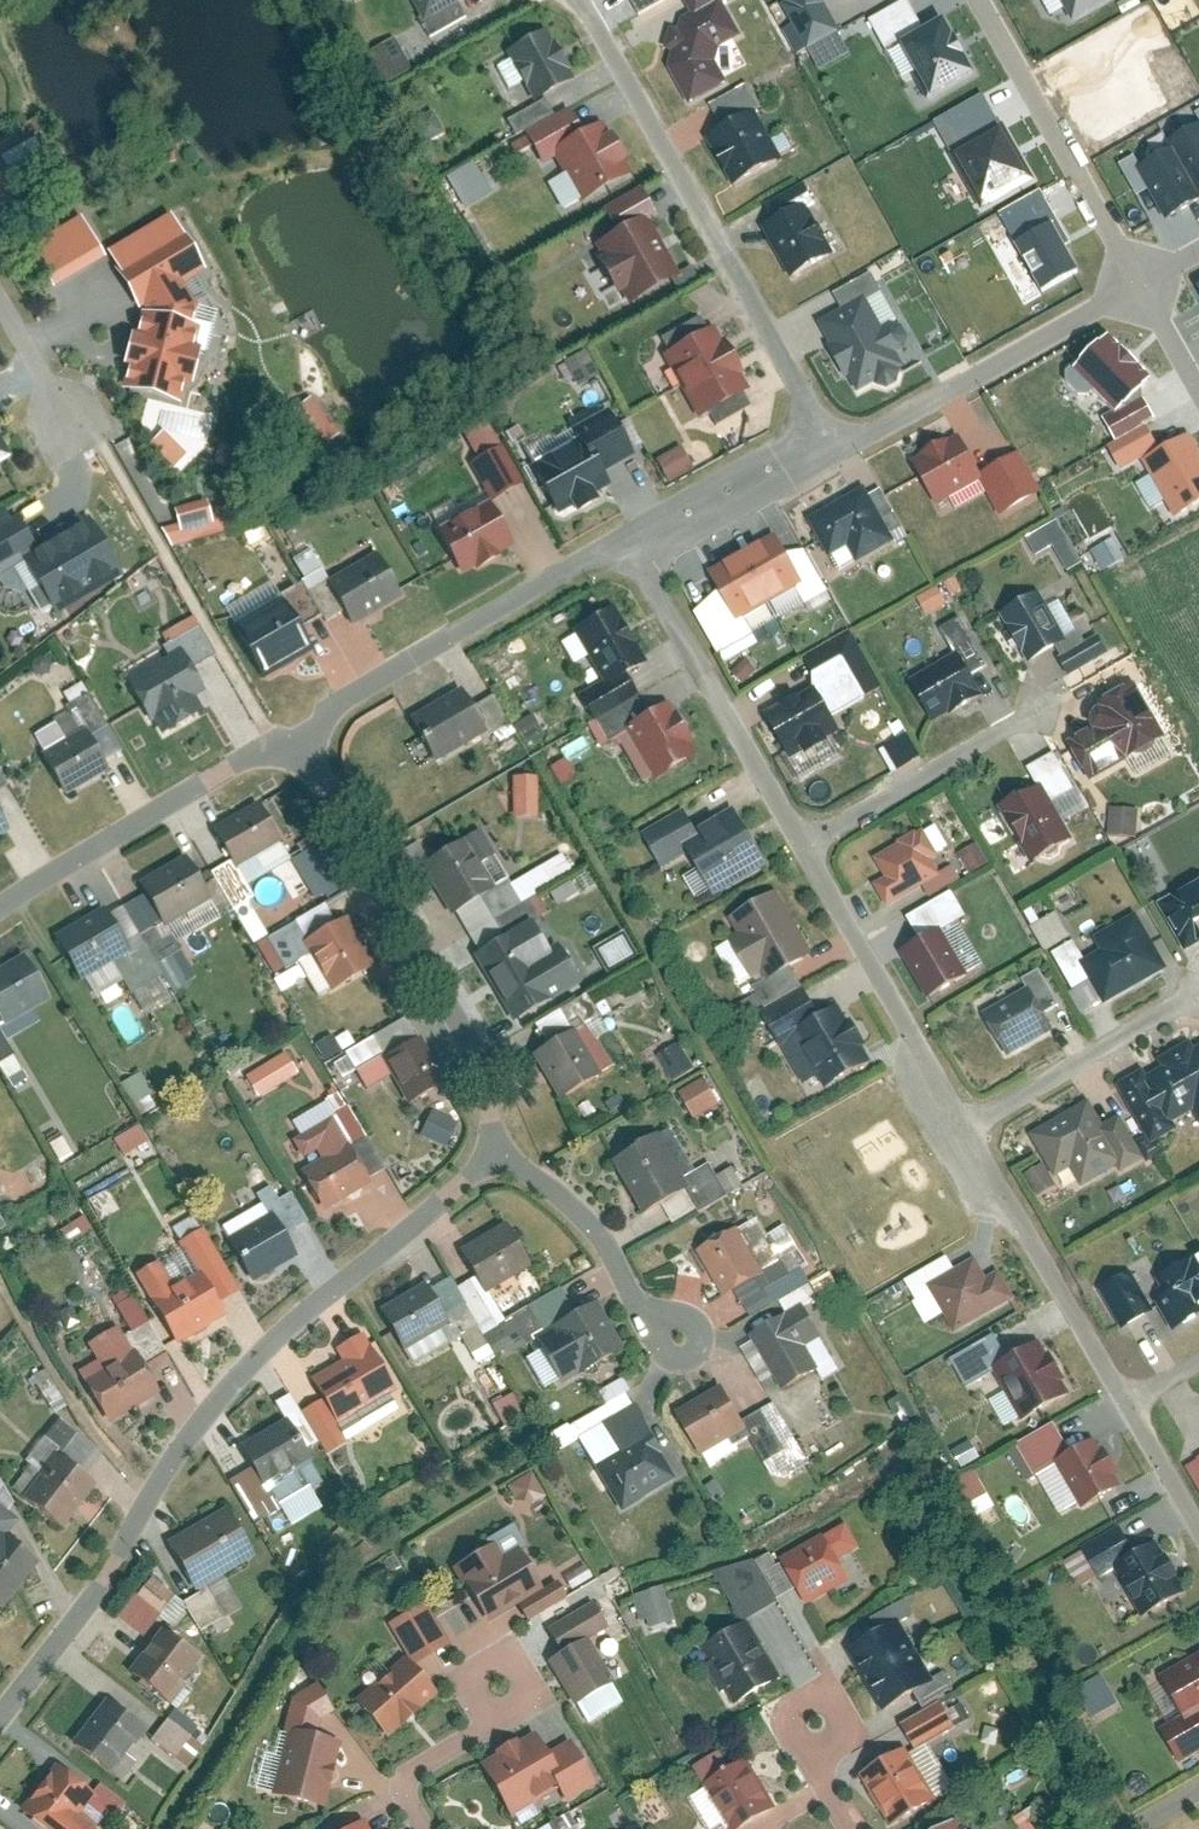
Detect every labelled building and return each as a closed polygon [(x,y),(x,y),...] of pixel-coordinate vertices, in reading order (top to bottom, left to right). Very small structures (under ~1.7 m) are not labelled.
[(431,42),(471,17),(460,2),(463,0),(408,0),(431,42)] [(688,103),(724,84),(710,62),(715,49),(730,37),(716,7),(726,0),(686,0),(693,15),(671,27),(663,63),(688,103)] [(1072,19),(1106,0),(1061,0),(1072,19)] [(973,73),(945,21),(903,43),(931,96),(973,73)] [(392,38),(364,52),(381,85),(409,71),(392,38)] [(543,38),(506,57),(531,103),(571,82),(543,38)] [(722,127),(703,141),(729,188),(772,162),(745,119),(764,108),(750,86),(711,109),(722,127)] [(504,119),(511,134),(552,116),(545,100),(504,119)] [(430,112),(408,124),(421,146),(443,133),(430,112)] [(566,112),(524,136),(532,154),(548,148),(579,205),(622,180),(587,125),(577,132),(566,112)] [(1169,144),(1173,150),(1137,170),(1164,219),(1198,199),(1196,193),(1198,192),(1198,127),(1169,144)] [(1026,182),(1000,133),(954,156),(980,206),(1026,182)] [(0,155),(0,164),(14,188),(49,168),(32,137),(0,155)] [(769,225),(760,231),(788,277),(820,258),(794,214),(812,203),(801,186),(760,211),(769,225)] [(609,226),(579,245),(620,311),(673,279),(638,222),(655,212),(640,188),(600,212),(609,226)] [(47,289),(101,260),(77,217),(24,247),(47,289)] [(1075,269),(1052,224),(1016,242),(1040,288),(1075,269)] [(841,312),(818,325),(855,393),(903,367),(866,299),(882,291),(872,274),(832,296),(841,312)] [(666,349),(660,352),(695,419),(710,411),(716,424),(747,406),(705,335),(696,317),(659,339),(666,349)] [(202,331),(144,322),(129,388),(185,402),(202,331)] [(1153,380),(1108,338),(1078,369),(1123,412),(1153,380)] [(584,350),(562,361),(575,386),(597,376),(584,350)] [(282,415),(307,455),(337,436),(311,396),(282,415)] [(644,444),(629,417),(615,425),(610,415),(575,434),(580,443),(534,468),(559,512),(573,504),(578,512),(597,502),(592,493),(606,485),(598,469),(644,444)] [(15,457),(0,432),(0,466),(15,457)] [(1190,434),(1142,462),(1174,517),(1198,503),(1198,450),(1190,434)] [(959,438),(909,461),(931,501),(978,480),(1000,516),(1033,501),(1008,457),(979,475),(959,438)] [(679,444),(653,458),(667,484),(694,470),(679,444)] [(489,499),(435,529),(455,565),(510,535),(491,502),(512,490),(491,451),(469,463),(489,499)] [(864,490),(808,518),(827,557),(859,542),(865,554),(890,541),(864,490)] [(126,575),(93,514),(14,558),(47,618),(126,575)] [(30,548),(17,517),(0,524),(0,560),(30,548)] [(1023,537),(1034,557),(1052,547),(1064,570),(1079,562),(1056,519),(1023,537)] [(774,533),(705,572),(739,623),(805,583),(774,533)] [(1089,549),(1101,570),(1123,558),(1112,537),(1089,549)] [(356,614),(405,584),(381,546),(333,573),(317,548),(295,563),(324,605),(340,595),(356,614)] [(924,614),(945,603),(937,586),(916,597),(924,614)] [(1040,592),(999,610),(1027,661),(1068,642),(1040,592)] [(233,631),(258,675),(304,649),(279,605),(233,631)] [(581,691),(594,713),(635,690),(625,672),(632,668),(604,618),(571,635),(599,681),(581,691)] [(955,659),(913,681),(932,717),(978,690),(969,677),(989,666),(960,620),(939,630),(955,659)] [(1096,634),(1055,654),(1067,675),(1107,652),(1096,634)] [(201,642),(143,675),(169,720),(171,719),(211,696),(199,675),(215,666),(201,642)] [(817,689),(763,717),(786,757),(835,728),(829,717),(862,699),(841,662),(812,677),(817,689)] [(1158,724),(1132,683),(1092,703),(1096,708),(1090,710),(1087,716),(1087,722),(1088,727),(1067,743),(1084,770),(1158,724)] [(469,694),(421,720),(438,751),(486,725),(469,694)] [(645,714),(636,697),(593,721),(607,743),(625,734),(654,782),(696,757),(666,704),(645,714)] [(36,739),(66,793),(107,771),(77,717),(36,739)] [(906,733),(878,747),(889,769),(917,755),(906,733)] [(794,774),(839,755),(832,739),(787,758),(794,774)] [(1075,790),(1052,753),(1025,770),(1035,787),(997,808),(1030,863),(1070,837),(1051,805),(1075,790)] [(559,783),(573,776),(564,758),(549,765),(559,783)] [(537,816),(535,774),(508,775),(511,818),(537,816)] [(264,802),(226,824),(243,853),(281,831),(264,802)] [(1139,809),(1109,808),(1108,837),(1139,837),(1139,809)] [(686,815),(642,839),(658,866),(681,852),(706,890),(764,857),(735,815),(698,838),(686,815)] [(947,873),(921,828),(871,855),(883,878),(872,883),(885,906),(947,873)] [(461,839),(428,857),(456,910),(490,892),(461,839)] [(967,871),(987,862),(977,841),(957,850),(967,871)] [(507,880),(514,897),(570,872),(562,855),(507,880)] [(205,895),(184,861),(138,888),(159,922),(205,895)] [(1156,905),(1182,950),(1198,942),(1198,883),(1156,905)] [(778,891),(728,919),(736,932),(725,938),(746,976),(758,971),(764,981),(754,986),(765,1008),(805,984),(795,967),(814,955),(778,891)] [(105,909),(53,939),(75,978),(128,947),(105,909)] [(1056,913),(1031,927),(1045,952),(1049,951),(1070,991),(1087,981),(1102,1004),(1169,967),(1135,915),(1094,936),(1102,951),(1084,959),(1056,913)] [(345,921),(314,938),(338,980),(369,962),(345,921)] [(963,975),(941,929),(902,948),(925,994),(963,975)] [(505,931),(483,943),(521,1013),(578,981),(559,948),(525,967),(507,934),(505,931)] [(603,967),(630,956),(621,936),(595,946),(603,967)] [(6,1014),(54,986),(34,953),(0,973),(0,1004),(6,1014)] [(1060,1005),(1038,970),(1021,979),(1026,988),(980,1015),(1006,1058),(1052,1031),(1043,1015),(1060,1005)] [(822,1015),(805,987),(763,1012),(810,1095),(863,1061),(832,1009),(822,1015)] [(573,1027),(542,1045),(570,1093),(601,1074),(573,1027)] [(314,1042),(322,1059),(339,1051),(331,1034),(314,1042)] [(385,1052),(409,1095),(441,1077),(417,1034),(385,1052)] [(681,1042),(656,1051),(666,1078),(691,1069),(681,1042)] [(255,1097),(298,1075),(286,1051),(242,1073),(255,1097)] [(1117,1090),(1148,1148),(1175,1133),(1168,1116),(1190,1106),(1198,1122),(1198,1052),(1117,1090)] [(703,1075),(675,1091),(690,1118),(718,1102),(703,1075)] [(317,1128),(286,1146),(313,1196),(363,1168),(350,1146),(368,1136),(346,1096),(309,1116),(317,1128)] [(1100,1128),(1087,1103),(1028,1135),(1054,1179),(1070,1171),(1079,1186),(1117,1165),(1123,1172),(1142,1161),(1120,1117),(1100,1128)] [(429,1109),(417,1133),(445,1147),(457,1122),(429,1109)] [(113,1138),(123,1154),(146,1140),(136,1124),(113,1138)] [(655,1139),(611,1161),(637,1211),(681,1188),(655,1139)] [(1027,1170),(1038,1190),(1053,1182),(1042,1161),(1027,1170)] [(224,1240),(244,1278),(298,1245),(279,1209),(224,1240)] [(170,1227),(176,1237),(196,1227),(190,1216),(170,1227)] [(465,1248),(487,1284),(530,1258),(509,1222),(465,1248)] [(742,1226),(699,1250),(723,1292),(766,1267),(742,1226)] [(153,1254),(127,1269),(165,1338),(224,1305),(208,1276),(176,1294),(153,1254)] [(1158,1279),(1167,1295),(1155,1302),(1172,1333),(1198,1318),(1198,1255),(1158,1279)] [(947,1256),(903,1281),(915,1301),(931,1292),(953,1330),(1011,1300),(995,1274),(986,1279),(973,1257),(954,1268),(947,1256)] [(1130,1270),(1099,1289),(1122,1329),(1154,1310),(1130,1270)] [(579,1308),(556,1275),(500,1314),(520,1342),(552,1320),(582,1364),(616,1340),(589,1301),(579,1308)] [(384,1306),(406,1342),(449,1316),(428,1280),(384,1306)] [(128,1331),(147,1321),(128,1286),(109,1296),(128,1331)] [(758,1330),(781,1373),(825,1349),(802,1306),(758,1330)] [(1036,1343),(990,1368),(1022,1423),(1068,1397),(1036,1343)] [(312,1381),(333,1418),(387,1386),(366,1350),(312,1381)] [(98,1413),(152,1386),(134,1356),(82,1381),(98,1413)] [(669,1410),(690,1450),(745,1422),(724,1381),(669,1410)] [(989,1398),(1004,1425),(1017,1417),(1003,1391),(989,1398)] [(492,1401),(500,1427),(522,1419),(514,1394),(492,1401)] [(673,1476),(630,1408),(599,1427),(614,1451),(592,1465),(620,1510),(673,1476)] [(15,1502),(47,1529),(98,1455),(55,1423),(21,1469),(35,1479),(15,1502)] [(1055,1425),(1016,1446),(1033,1474),(1053,1463),(1080,1509),(1119,1488),(1091,1443),(1071,1453),(1055,1425)] [(286,1427),(242,1449),(253,1474),(233,1487),(247,1514),(258,1509),(264,1520),(281,1513),(271,1492),(313,1466),(286,1427)] [(530,1471),(505,1484),(518,1509),(543,1495),(530,1471)] [(970,1517),(993,1506),(976,1471),(953,1481),(970,1517)] [(223,1506),(176,1534),(165,1541),(194,1587),(177,1595),(193,1618),(236,1594),(219,1568),(252,1553),(223,1506)] [(9,1523),(0,1516),(0,1535),(9,1523)] [(772,1543),(724,1571),(746,1609),(787,1586),(793,1596),(836,1571),(818,1539),(782,1560),(772,1543)] [(32,1564),(0,1540),(0,1607),(32,1564)] [(1111,1566),(1142,1618),(1185,1592),(1155,1540),(1111,1566)] [(483,1549),(455,1567),(489,1620),(518,1602),(529,1620),(564,1597),(549,1574),(529,1587),(515,1565),(499,1575),(483,1549)] [(579,1559),(560,1570),(570,1588),(589,1577),(579,1559)] [(632,1593),(642,1630),(674,1621),(664,1585),(632,1593)] [(408,1662),(354,1701),(381,1741),(437,1701),(412,1666),(448,1641),(419,1600),(383,1626),(408,1662)] [(903,1601),(873,1618),(880,1630),(846,1649),(881,1709),(914,1690),(923,1706),(954,1688),(945,1672),(927,1683),(894,1626),(912,1616),(903,1601)] [(569,1656),(550,1667),(570,1701),(602,1682),(582,1647),(606,1634),(594,1614),(557,1636),(569,1656)] [(745,1625),(707,1647),(733,1693),(772,1671),(745,1625)] [(127,1671),(158,1696),(188,1652),(154,1630),(127,1671)] [(1178,1719),(1158,1730),(1173,1758),(1198,1743),(1198,1657),(1156,1679),(1178,1719)] [(1100,1674),(1073,1688),(1088,1717),(1115,1703),(1100,1674)] [(283,1693),(259,1798),(311,1810),(325,1744),(305,1739),(314,1700),(283,1693)] [(73,1745),(104,1766),(130,1726),(99,1705),(73,1745)] [(938,1706),(901,1728),(913,1748),(950,1726),(938,1706)] [(201,1751),(163,1721),(149,1742),(186,1770),(201,1751)] [(545,1734),(476,1773),(500,1814),(552,1785),(561,1801),(591,1783),(572,1750),(558,1758),(545,1734)] [(901,1750),(858,1776),(890,1828),(933,1801),(901,1750)] [(55,1767),(18,1811),(38,1828),(70,1828),(65,1824),(91,1796),(55,1767)] [(702,1796),(721,1828),(735,1828),(768,1810),(746,1771),(702,1796)] [(1017,1820),(1023,1828),(1058,1828),(1044,1805),(1017,1820)]
